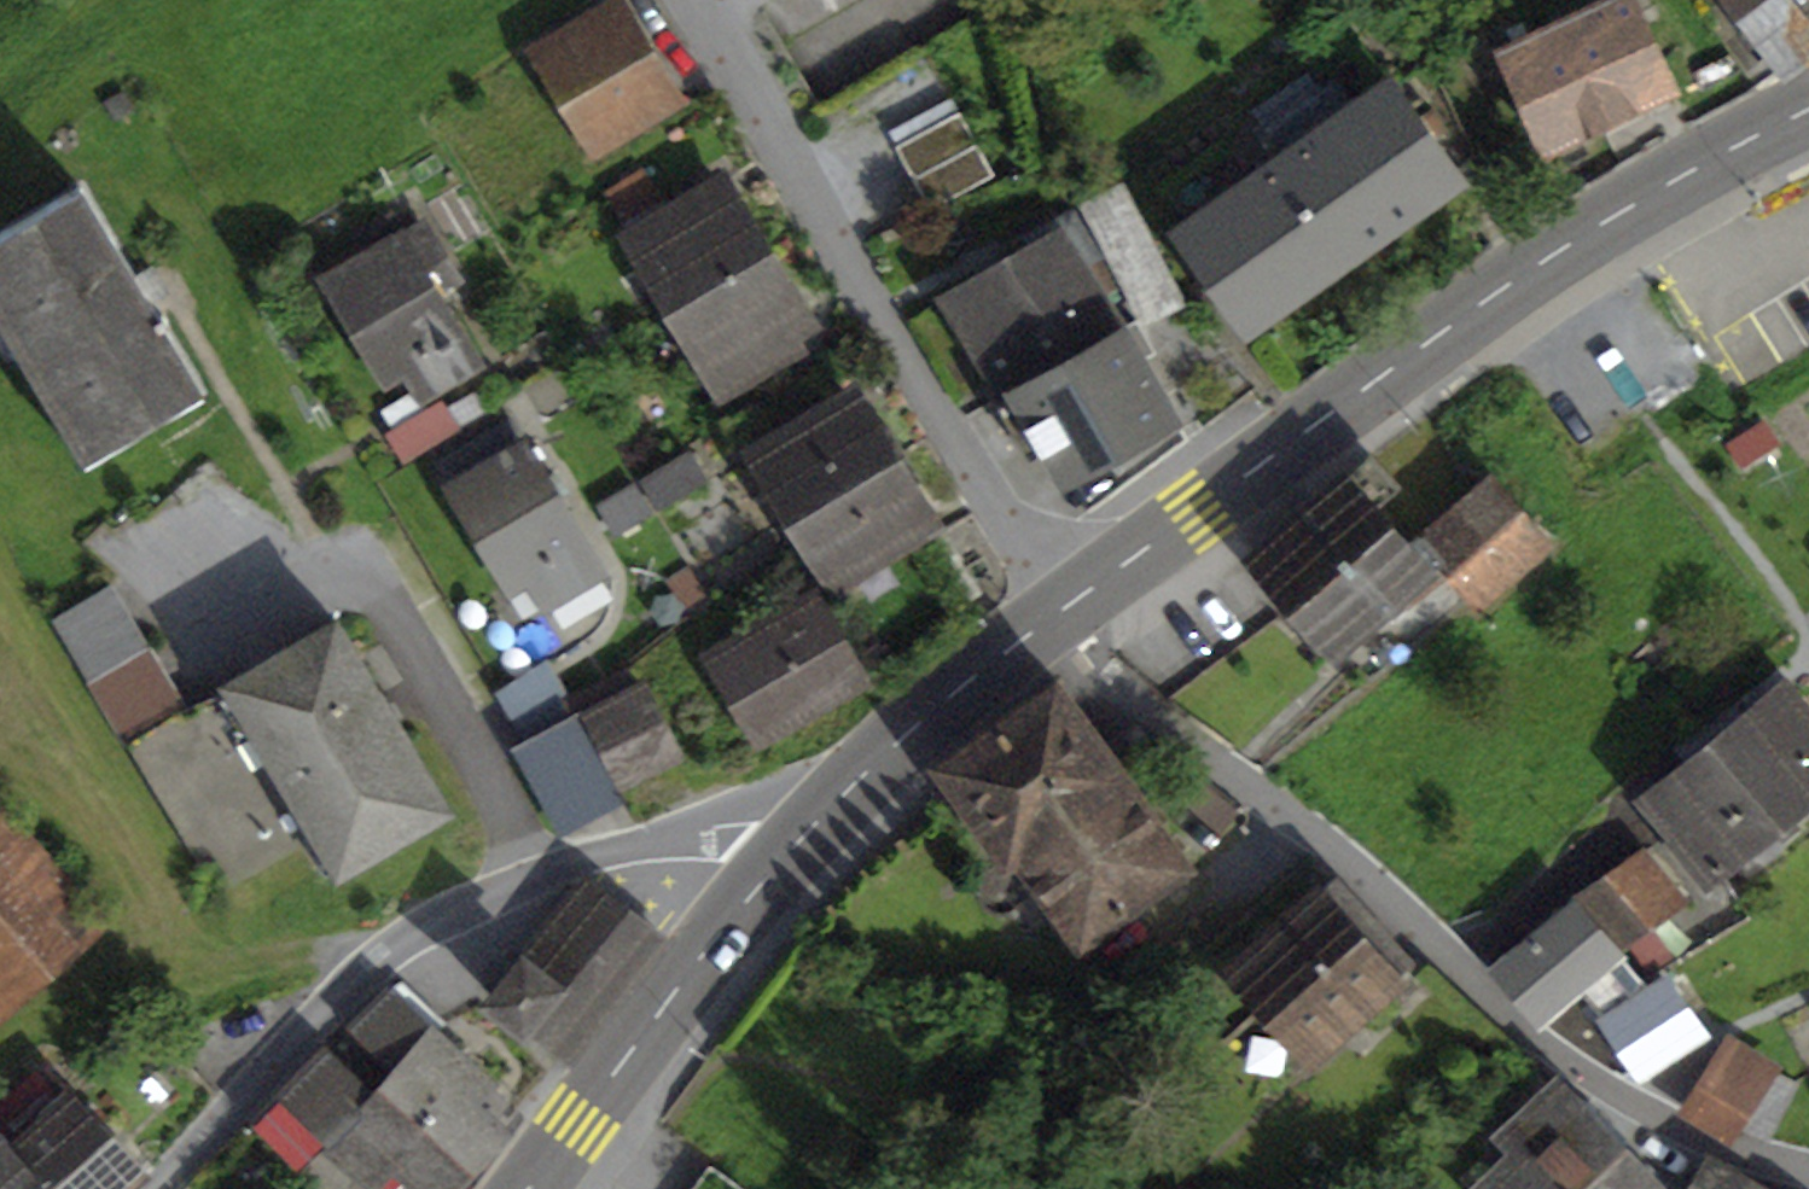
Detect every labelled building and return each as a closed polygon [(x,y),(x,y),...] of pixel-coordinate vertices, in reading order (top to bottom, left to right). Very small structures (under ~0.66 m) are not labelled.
[(1502,49),(1545,145),(1671,88),(1631,0),(1609,0),(1502,49)] [(1784,71),(1808,53),(1808,0),(1732,0),(1784,71)] [(544,51),(597,139),(670,97),(617,8),(544,51)] [(870,77),(906,139),(960,111),(921,47),(870,77)] [(899,150),(896,145),(906,139),(870,77),(819,107),(859,173),(899,150)] [(1309,81),(1258,116),(1284,152),(1354,253),(1461,178),(1390,77),(1350,105),(1336,87),(1321,98),(1309,81)] [(896,145),(899,150),(931,209),(994,175),(962,113),(960,111),(906,139),(896,145)] [(1354,253),(1284,152),(1177,228),(1249,327),(1354,253)] [(632,231),(675,304),(763,252),(721,180),(668,210),(645,172),(610,192),(632,231)] [(4,291),(74,408),(62,415),(87,459),(201,392),(161,324),(167,321),(162,312),(156,316),(80,187),(0,235),(0,294),(4,291)] [(1091,201),(1106,233),(1139,214),(1129,194),(1112,190),(1091,201)] [(991,382),(1000,396),(1122,327),(1086,264),(1101,255),(1074,208),(1038,229),(1045,240),(998,266),(943,297),(991,382)] [(1185,301),(1139,214),(1106,233),(1153,319),(1185,301)] [(328,281),(385,375),(405,363),(425,395),(478,364),(432,286),(452,274),(422,224),(406,234),(396,219),(355,243),(364,259),(328,281)] [(806,325),(763,252),(675,304),(725,390),(793,351),(785,338),(806,325)] [(1140,359),(1155,351),(1136,318),(1122,327),(1140,359)] [(1140,359),(1122,327),(1000,396),(1002,401),(1017,393),(1049,447),(1066,477),(1173,416),(1140,359)] [(1029,458),(1049,447),(1017,393),(1002,401),(998,403),(1029,458)] [(854,397),(761,452),(834,574),(927,519),(908,487),(903,479),(878,437),(873,429),(854,397)] [(479,398),(448,417),(440,404),(397,430),(412,456),(487,411),(479,398)] [(908,487),(930,473),(895,415),(873,429),(878,437),(903,479),(908,487)] [(548,604),(602,572),(510,417),(436,460),(508,583),(529,571),(548,604)] [(688,451),(641,479),(657,507),(704,479),(688,451)] [(1370,454),(1253,554),(1294,602),(1385,526),(1368,506),(1395,483),(1370,454)] [(1423,533),(1451,566),(1481,603),(1548,544),(1486,479),(1423,533)] [(651,511),(634,484),(599,505),(616,533),(651,511)] [(1414,583),(1421,592),(1451,566),(1423,533),(1403,549),(1385,526),(1294,602),(1336,650),(1414,583)] [(111,584),(54,618),(127,743),(184,709),(111,584)] [(822,592),(717,651),(763,734),(867,674),(822,592)] [(340,869),(445,807),(334,620),(184,709),(127,743),(219,898),(321,838),(340,869)] [(529,741),(575,717),(547,664),(503,693),(529,741)] [(1017,852),(1080,942),(1189,863),(1144,799),(1125,773),(1067,691),(1057,677),(938,762),(948,776),(1008,860),(1017,852)] [(1790,684),(1734,730),(1798,806),(1808,796),(1808,708),(1790,684)] [(584,714),(619,783),(677,754),(641,686),(584,714)] [(617,796),(575,717),(529,741),(517,748),(560,827),(617,796)] [(1798,827),(1787,814),(1798,806),(1734,730),(1690,765),(1727,809),(1734,803),(1764,839),(1775,830),(1783,840),(1798,827)] [(1125,773),(1144,799),(1161,786),(1143,761),(1125,773)] [(1668,837),(1704,882),(1764,839),(1734,803),(1727,809),(1690,765),(1660,789),(1687,822),(1668,837)] [(3,1003),(91,926),(1,823),(0,824),(0,999),(3,1003)] [(1683,905),(1642,855),(1610,877),(1652,928),(1683,905)] [(490,995),(568,1058),(666,939),(587,876),(490,995)] [(1311,1051),(1411,960),(1337,876),(1234,966),(1311,1051)] [(1580,896),(1623,950),(1632,943),(1652,928),(1610,877),(1580,896)] [(1549,1026),(1588,993),(1609,1021),(1651,993),(1576,899),(1496,967),(1549,1026)] [(1650,969),(1671,954),(1652,928),(1632,943),(1650,969)] [(388,1077),(473,1156),(495,1132),(486,1123),(506,1101),(432,1033),(443,1023),(401,981),(386,989),(348,1027),(393,1071),(388,1077)] [(1699,1030),(1668,982),(1651,993),(1609,1021),(1640,1069),(1699,1030)] [(1733,1133),(1738,1127),(1769,1140),(1796,1081),(1729,1043),(1690,1109),(1733,1133)] [(252,1122),(300,1170),(328,1141),(374,1092),(324,1046),(252,1122)] [(142,1170),(71,1093),(60,1103),(35,1073),(0,1103),(0,1131),(0,1132),(0,1188),(121,1188),(142,1170)] [(433,1188),(443,1188),(473,1156),(388,1077),(374,1092),(328,1141),(374,1182),(396,1156),(433,1188)] [(1488,1188),(1576,1188),(1627,1142),(1560,1077),(1503,1131),(1525,1154),(1488,1188)] [(328,1141),(300,1170),(320,1188),(375,1188),(378,1185),(374,1182),(328,1141)] [(1667,1184),(1627,1142),(1576,1188),(1663,1188),(1667,1184)] [(1759,1184),(1713,1159),(1696,1188),(1756,1188),(1759,1184)] [(718,1169),(703,1188),(744,1188),(718,1169)]
